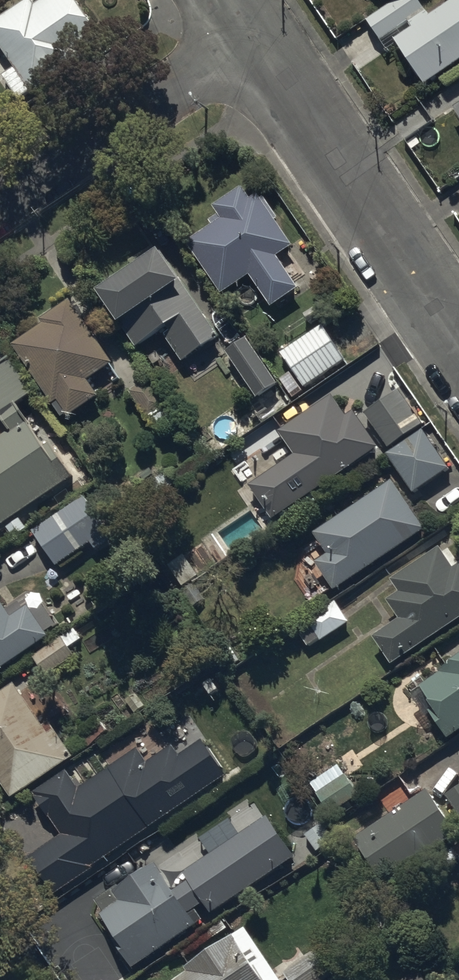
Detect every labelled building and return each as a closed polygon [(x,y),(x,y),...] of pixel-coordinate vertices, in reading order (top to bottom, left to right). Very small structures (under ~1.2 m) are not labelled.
[(77,0),(47,0),(36,7),(31,0),(0,22),(0,44),(18,69),(5,78),(21,101),(32,93),(34,95),(73,68),(68,61),(102,37),(77,0)] [(382,43),(409,25),(414,32),(398,43),(426,86),(458,64),(458,0),(455,0),(457,2),(431,19),(419,0),(400,0),(368,21),(382,43)] [(215,226),(188,244),(224,296),(251,278),(272,309),(298,291),(276,260),(294,247),(278,223),(280,221),(265,200),(261,203),(258,197),(251,202),(242,189),(214,209),(219,216),(212,222),(215,226)] [(164,254),(101,295),(137,351),(164,334),(184,364),(220,340),(164,254)] [(46,326),(15,347),(66,423),(102,399),(90,382),(115,365),(72,302),(43,321),(46,326)] [(345,361),(323,328),(283,355),(305,388),(345,361)] [(248,340),(228,353),(258,398),(278,384),(248,340)] [(0,365),(0,414),(13,432),(0,441),(0,518),(14,539),(26,530),(18,519),(74,479),(50,445),(45,448),(16,407),(33,395),(8,359),(0,365)] [(169,407),(151,380),(132,394),(150,420),(169,407)] [(401,392),(365,416),(388,450),(423,426),(401,392)] [(295,457),(250,487),(274,522),(380,451),(355,415),(348,420),(334,398),(280,435),(295,457)] [(426,432),(388,455),(413,495),(450,472),(426,432)] [(395,483),(393,485),(316,537),(330,556),(315,566),(334,594),(428,530),(395,483)] [(117,542),(84,498),(34,534),(59,569),(92,545),(99,555),(117,542)] [(458,622),(458,568),(455,570),(441,549),(393,582),(401,594),(388,603),(401,621),(375,639),(394,666),(458,622)] [(350,624),(336,603),(308,621),(309,623),(299,629),(310,647),(320,641),(321,643),(350,624)] [(51,638),(30,606),(12,618),(3,604),(0,605),(0,672),(51,638)] [(83,641),(76,629),(34,658),(48,678),(76,658),(70,650),(83,641)] [(453,738),(458,734),(458,661),(440,674),(441,676),(421,690),(453,738)] [(16,688),(0,699),(0,782),(14,802),(75,758),(51,724),(45,728),(16,688)] [(61,833),(25,857),(51,894),(226,775),(200,737),(176,754),(170,745),(145,762),(136,748),(76,789),(64,772),(33,793),(61,833)] [(312,783),(313,785),(331,816),(361,798),(342,766),(312,783)] [(446,795),(458,815),(458,786),(446,795)] [(458,836),(429,791),(354,840),(385,886),(458,836)] [(92,908),(133,969),(296,859),(268,818),(184,875),(189,883),(175,893),(156,865),(92,908)] [(236,938),(188,969),(191,974),(181,979),(264,979),(236,938)] [(327,945),(283,975),(286,979),(327,979),(343,969),(327,945)]
